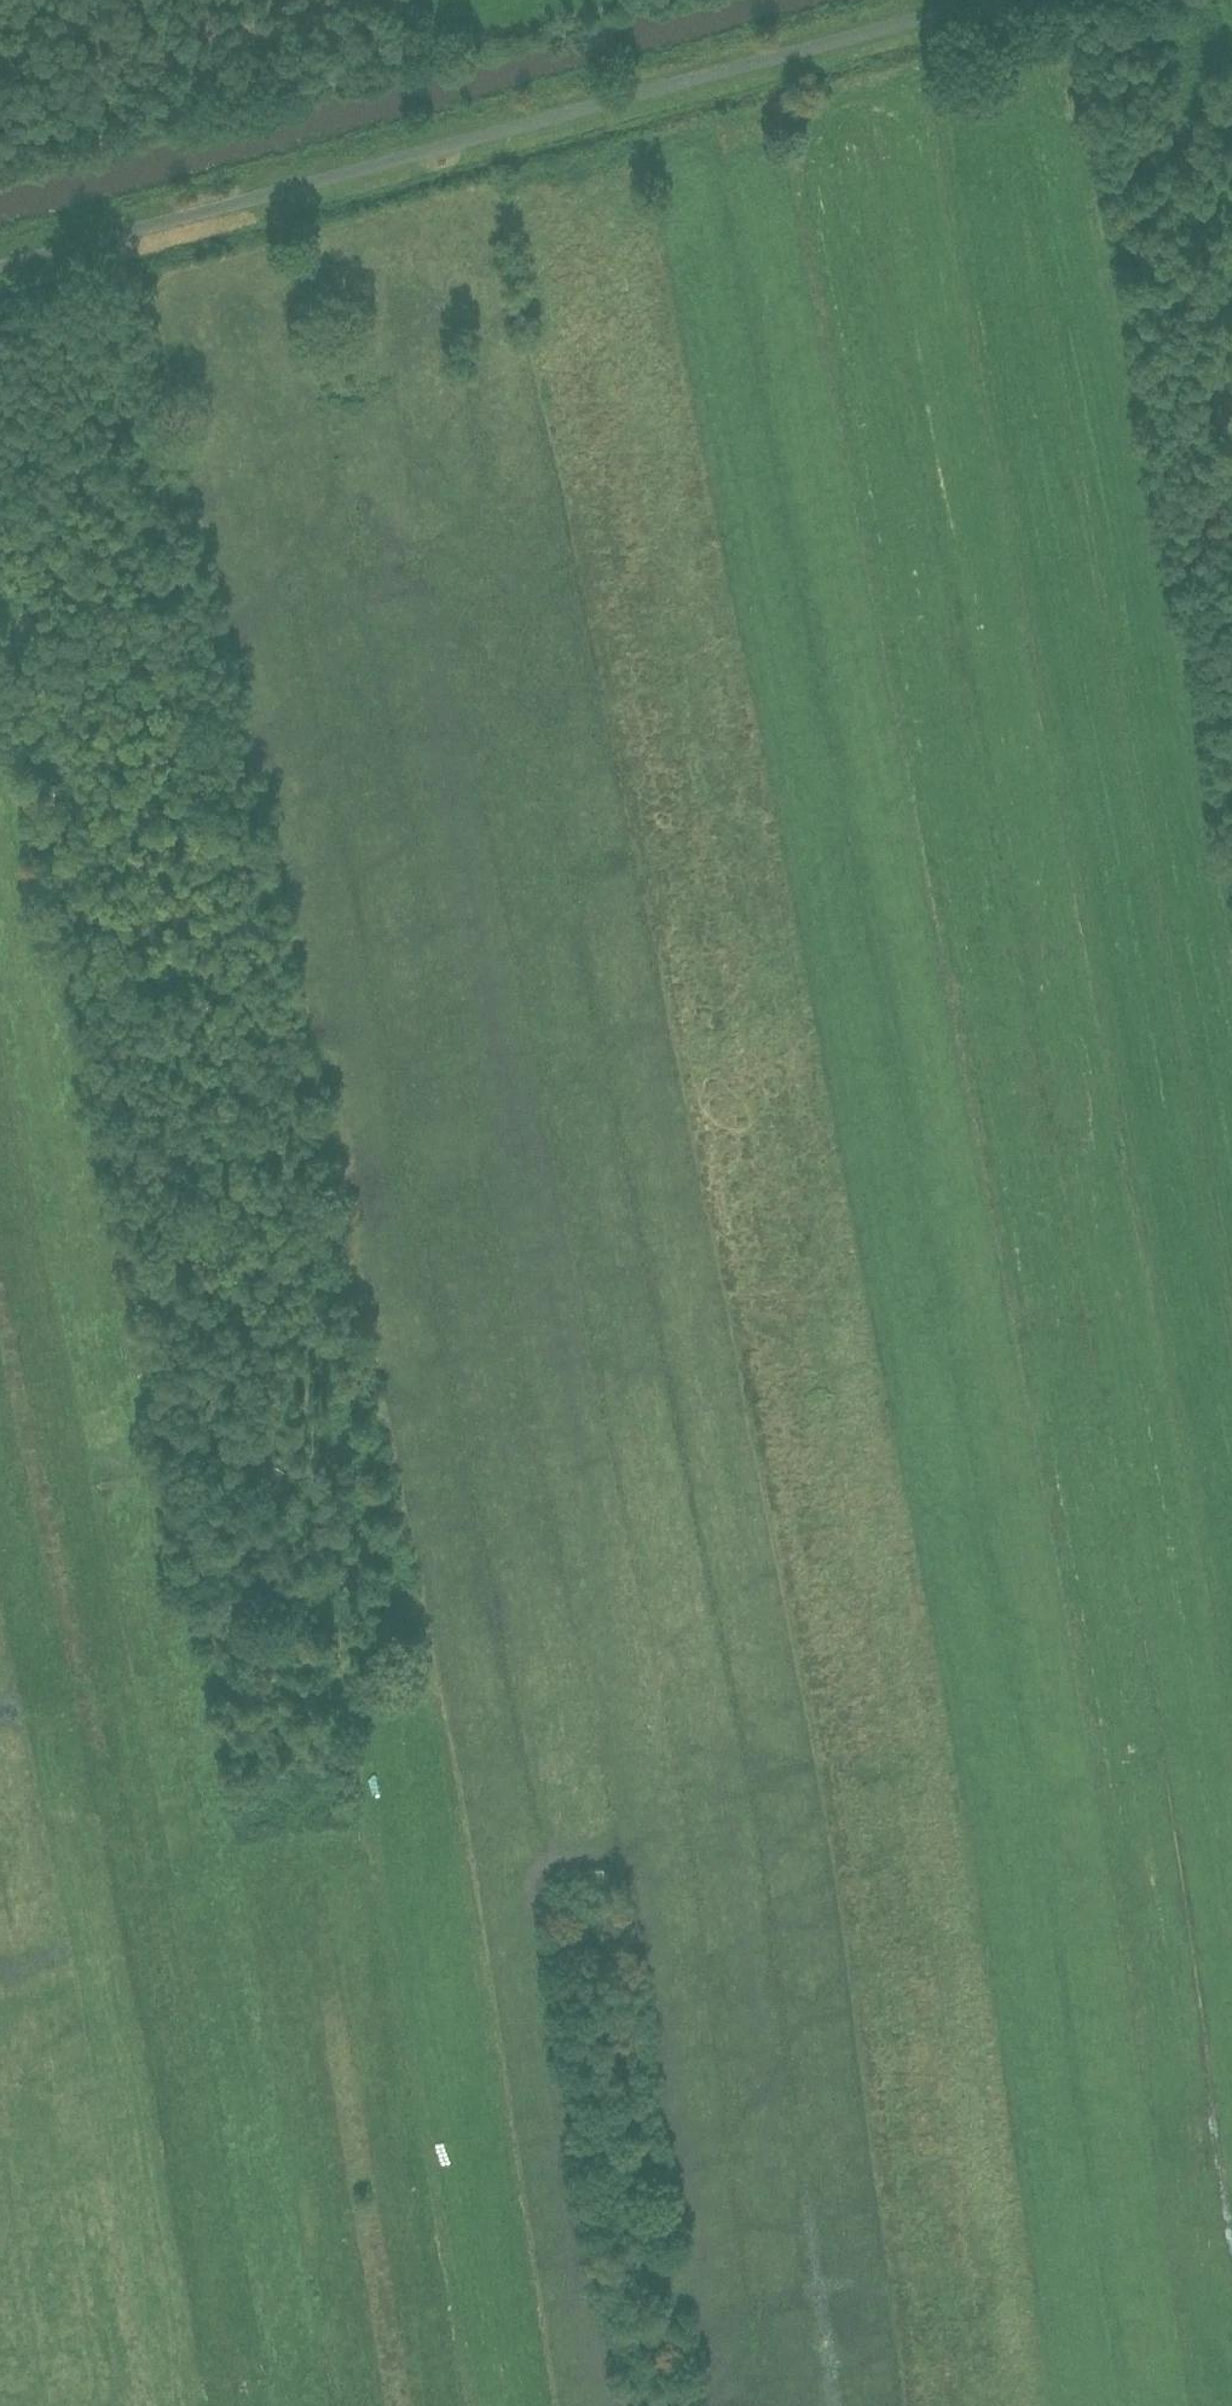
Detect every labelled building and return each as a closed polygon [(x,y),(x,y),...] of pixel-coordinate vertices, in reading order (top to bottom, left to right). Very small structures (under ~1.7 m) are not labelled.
[(580,1882),(607,1878),(606,1867),(578,1872),(580,1882)]
